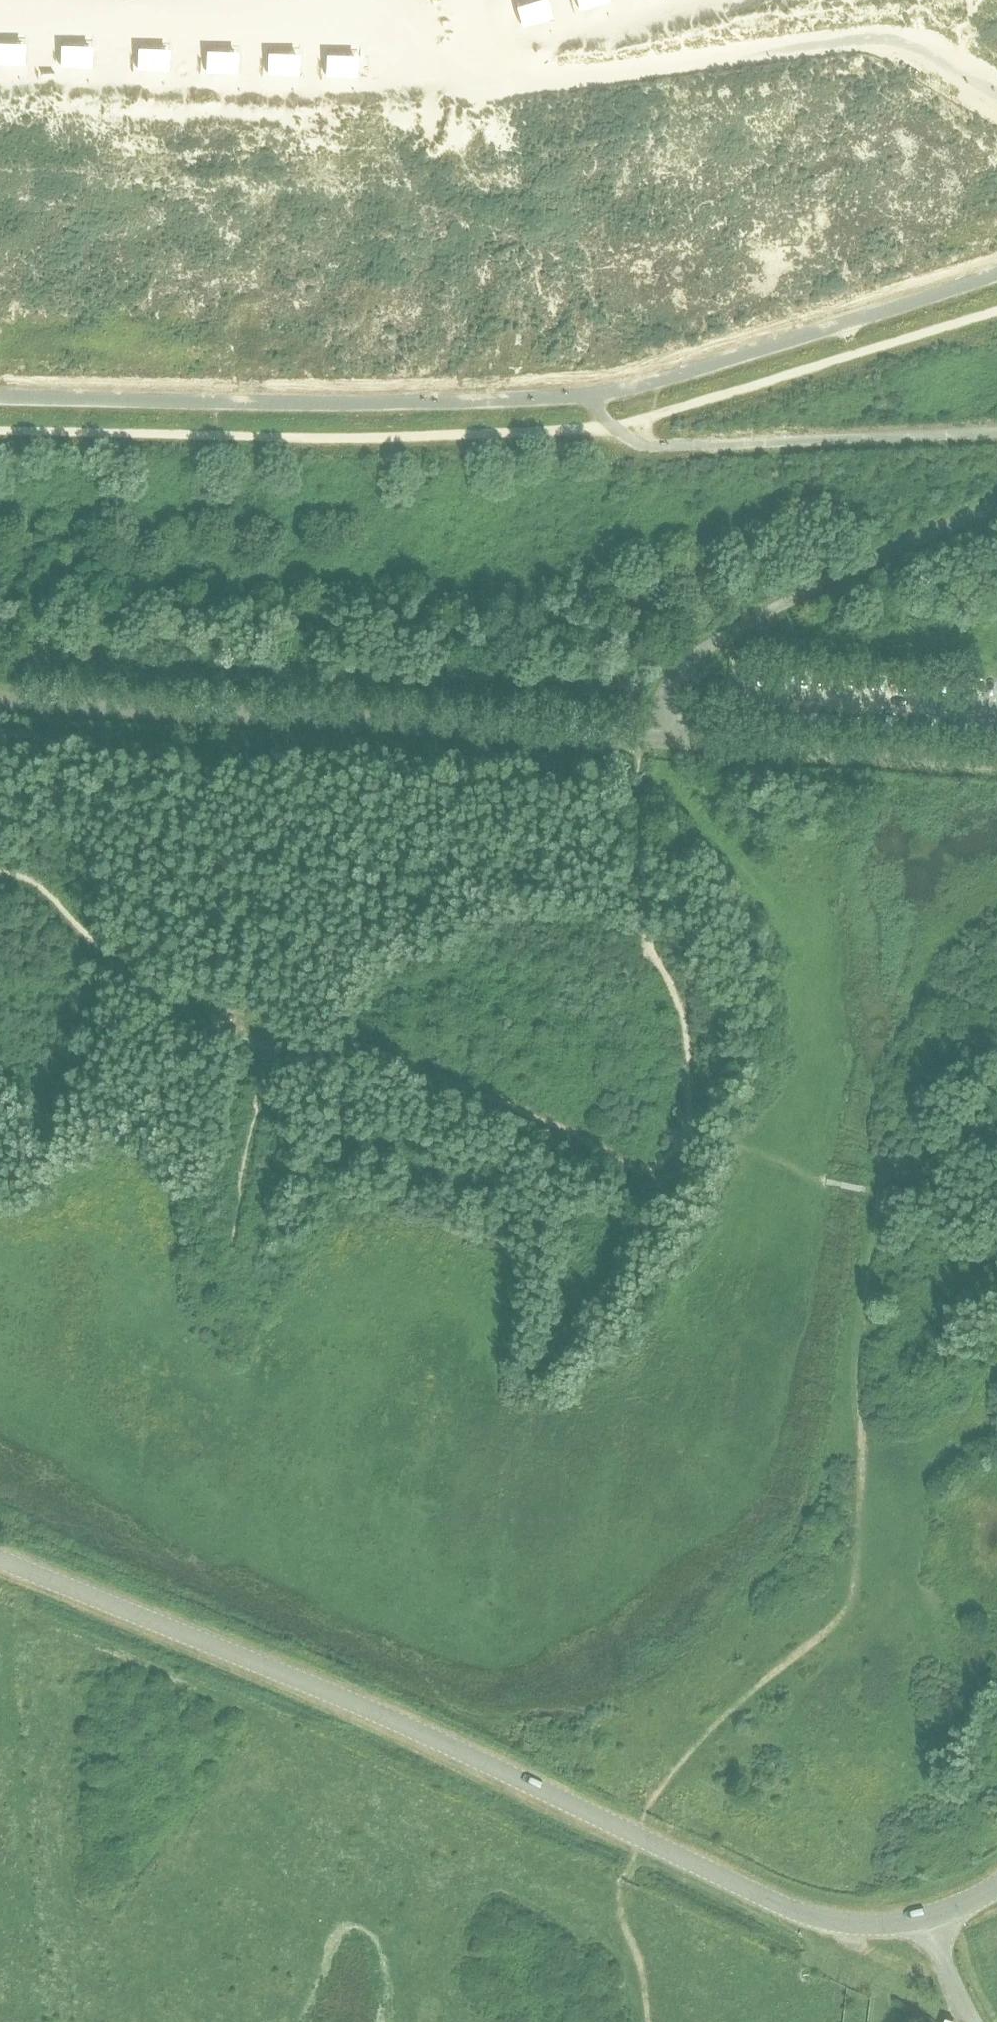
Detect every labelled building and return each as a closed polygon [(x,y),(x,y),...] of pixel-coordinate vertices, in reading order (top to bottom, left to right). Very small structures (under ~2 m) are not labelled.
[(551,0),(520,9),(525,26),(556,17),(551,0)] [(583,8),(612,0),(580,0),(583,8)] [(0,49),(0,70),(28,72),(28,50),(0,49)] [(96,53),(64,51),(63,71),(95,73),(96,53)] [(172,54),(137,55),(137,76),(171,76),(172,54)] [(242,58),(208,57),(208,78),(241,78),(242,58)] [(306,61),(271,59),(271,78),(304,79),(306,61)] [(362,61),(327,59),(327,78),(360,80),(362,61)]
